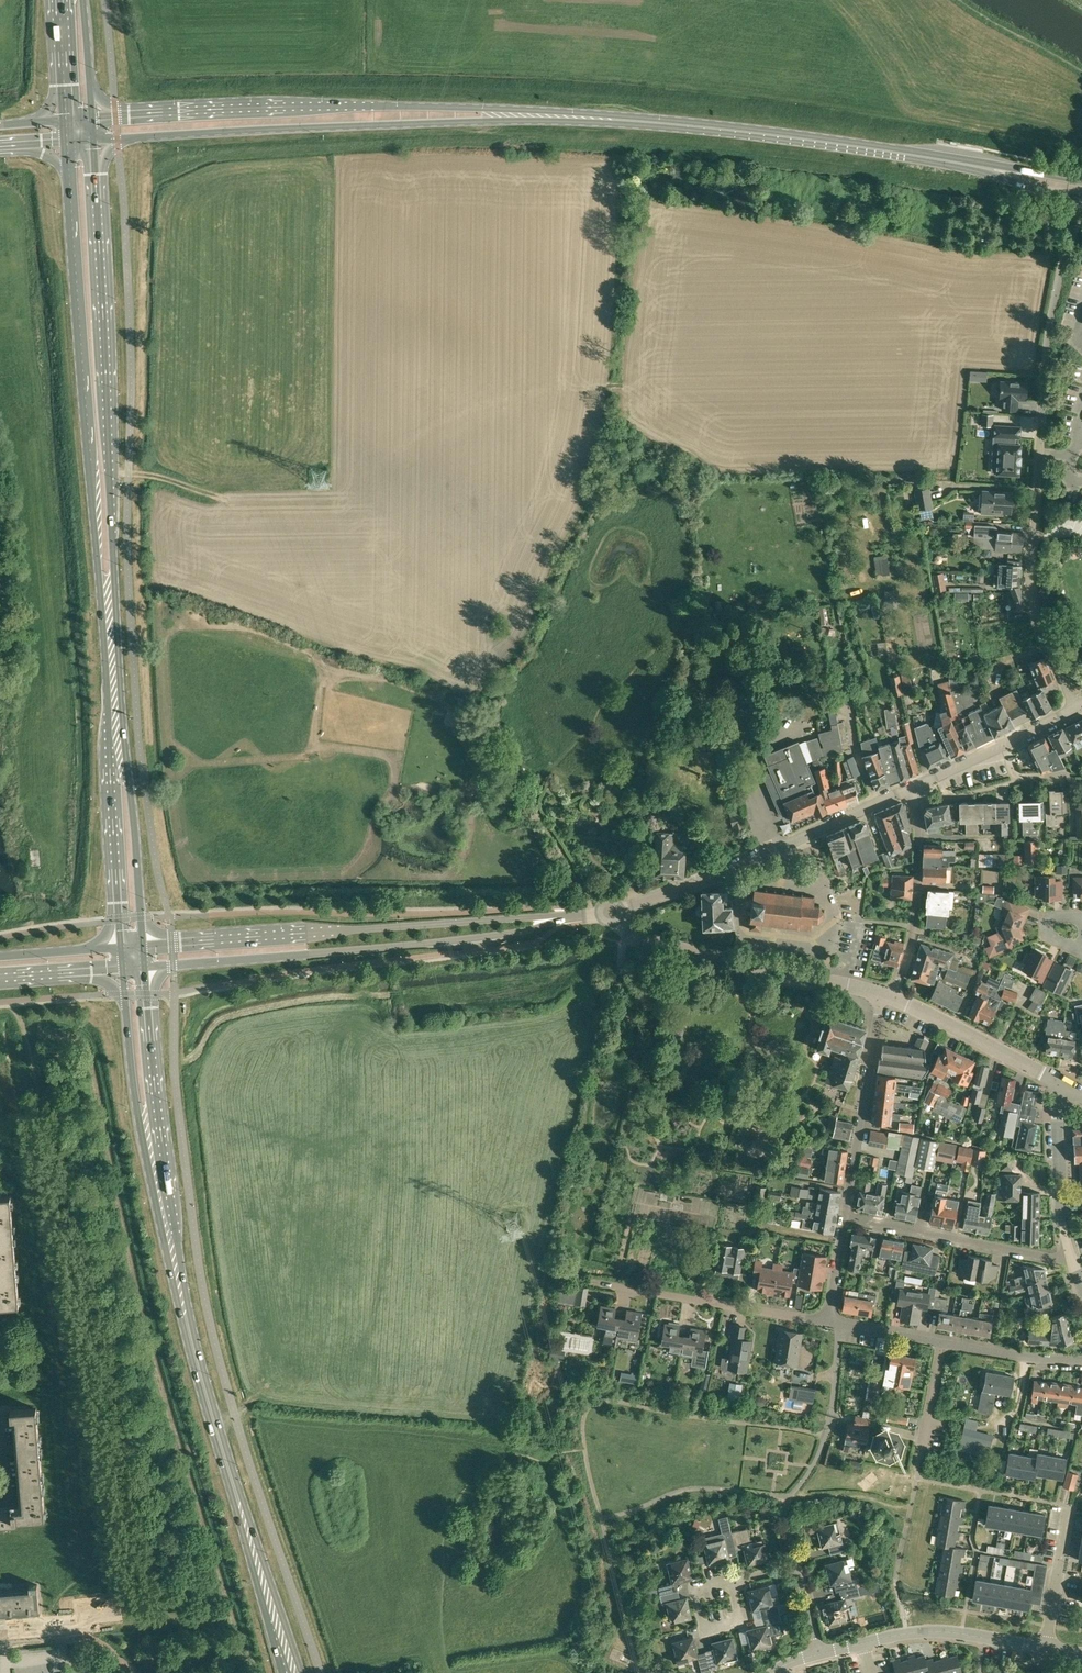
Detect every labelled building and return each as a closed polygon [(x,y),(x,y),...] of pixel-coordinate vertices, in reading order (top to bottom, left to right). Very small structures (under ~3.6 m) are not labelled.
[(1019,400),(1027,400),(1028,383),(1002,382),(1001,399),(1004,399),(1003,410),(1018,411),(1019,400)] [(991,414),(982,414),(981,425),(991,425),(991,414)] [(994,424),(992,453),(991,472),(996,473),(996,475),(1020,476),(1021,443),(1015,443),(1015,438),(1021,439),(1021,426),(994,424)] [(919,509),(932,507),(928,488),(915,490),(919,509)] [(982,491),(981,513),(1001,514),(1001,512),(1011,513),(1012,493),(982,491)] [(935,513),(926,516),(929,524),(938,522),(935,513)] [(974,524),(974,535),(1023,542),(1023,533),(997,530),(997,527),(996,526),(994,525),(974,524)] [(974,535),(974,537),(971,537),(970,548),(995,549),(995,550),(1022,552),(1023,542),(974,535)] [(882,575),(890,574),(887,558),(880,560),(882,575)] [(995,564),(994,574),(1020,575),(1021,561),(1011,561),(1011,565),(995,564)] [(935,591),(946,589),(944,572),(932,574),(935,591)] [(1020,575),(994,574),(993,587),(1005,588),(1006,590),(1012,591),(1009,584),(1019,584),(1020,575)] [(1012,591),(1006,590),(1013,609),(1025,605),(1019,586),(1019,584),(1009,584),(1012,591)] [(887,608),(900,607),(899,594),(885,596),(887,608)] [(688,625),(692,625),(706,625),(706,616),(692,616),(692,617),(688,617),(688,625)] [(1046,655),(1028,662),(1032,672),(1027,674),(1029,679),(1033,677),(1032,674),(1051,667),(1046,655)] [(1051,667),(1032,674),(1033,677),(1036,683),(1037,686),(1056,680),(1051,667)] [(904,693),(913,692),(909,670),(901,671),(904,693)] [(956,671),(949,672),(954,702),(959,712),(975,745),(994,735),(982,709),(980,705),(980,700),(983,695),(981,681),(975,682),(976,689),(959,694),(958,689),(956,671)] [(937,711),(934,725),(949,758),(966,749),(958,733),(949,715),(959,712),(954,702),(949,672),(949,682),(938,685),(945,711),(941,712),(937,711)] [(893,695),(903,693),(899,675),(889,677),(893,695)] [(1036,683),(1026,686),(1039,714),(1051,708),(1044,692),(1058,688),(1055,680),(1056,680),(1037,686),(1036,683)] [(848,696),(846,682),(835,683),(837,693),(840,692),(841,697),(848,696)] [(1029,694),(1022,697),(1031,717),(1039,714),(1026,686),(1025,686),(1029,694)] [(999,697),(1002,704),(1007,713),(1009,713),(1015,725),(1015,724),(1030,717),(1030,718),(1031,717),(1022,697),(1021,697),(1017,688),(999,697)] [(983,695),(980,700),(980,705),(982,709),(994,735),(1015,725),(1009,713),(1007,713),(1002,704),(990,710),(985,700),(988,699),(986,694),(983,695)] [(832,729),(818,733),(821,742),(822,742),(823,747),(821,748),(823,755),(832,753),(843,751),(841,743),(847,742),(843,722),(838,723),(832,695),(826,696),(831,725),(832,729)] [(858,717),(865,715),(861,695),(854,697),(858,717)] [(890,727),(897,725),(895,707),(885,709),(887,728),(890,727)] [(975,745),(959,712),(949,715),(958,733),(966,749),(975,745)] [(1065,728),(1073,742),(1081,738),(1081,719),(1065,728)] [(899,739),(899,740),(900,744),(901,744),(909,776),(919,773),(909,742),(913,741),(909,721),(902,723),(905,737),(899,739)] [(926,723),(915,728),(920,749),(919,749),(928,768),(949,758),(934,725),(929,727),(928,724),(926,723)] [(1063,728),(1044,738),(1050,749),(1046,751),(1049,760),(1051,768),(1064,765),(1060,758),(1074,751),(1072,746),(1063,728)] [(806,740),(811,760),(819,758),(822,757),(822,755),(823,755),(821,748),(818,737),(806,740)] [(861,742),(862,752),(863,756),(880,750),(882,762),(885,773),(884,773),(888,784),(891,783),(899,780),(889,750),(888,749),(888,746),(887,744),(878,746),(876,737),(861,742)] [(1050,749),(1044,738),(1028,746),(1041,771),(1050,769),(1051,768),(1049,760),(1046,751),(1050,749)] [(899,740),(887,744),(888,746),(888,749),(889,750),(899,780),(909,776),(901,744),(900,744),(899,740)] [(786,746),(781,749),(767,754),(771,764),(768,765),(777,787),(771,789),(775,797),(781,794),(784,802),(791,820),(814,811),(816,816),(830,810),(820,792),(814,794),(810,785),(816,783),(803,751),(790,756),(786,746)] [(880,750),(863,756),(868,768),(882,762),(880,750)] [(841,760),(848,778),(860,773),(853,756),(847,758),(841,760)] [(814,770),(820,792),(830,810),(847,804),(841,787),(831,791),(825,767),(822,757),(819,758),(811,760),(814,770)] [(882,762),(868,768),(871,778),(884,773),(885,773),(882,762)] [(884,773),(871,778),(876,789),(888,784),(884,773)] [(841,782),(841,787),(847,804),(858,799),(856,791),(859,790),(856,782),(849,784),(847,779),(841,782)] [(1045,790),(1046,807),(1046,825),(1055,824),(1054,815),(1066,814),(1065,791),(1054,791),(1054,790),(1045,790)] [(1017,819),(1022,819),(1023,833),(1030,833),(1028,801),(1016,802),(1017,819)] [(1043,801),(1028,801),(1030,833),(1038,832),(1037,820),(1043,820),(1043,818),(1043,801)] [(890,855),(912,845),(907,831),(911,830),(901,802),(874,813),(890,855)] [(924,808),(928,829),(928,830),(938,828),(937,824),(942,823),(943,828),(951,828),(958,827),(958,819),(957,802),(924,808)] [(982,802),(970,803),(973,834),(978,834),(978,820),(981,820),(982,828),(984,828),(982,802)] [(994,802),(982,802),(984,828),(990,828),(989,820),(995,820),(994,802)] [(1009,802),(994,802),(995,820),(995,828),(1007,828),(1007,820),(1009,820),(1009,802)] [(960,803),(960,821),(965,821),(966,834),(973,834),(970,803),(960,803)] [(861,821),(850,826),(863,863),(878,857),(865,823),(861,821)] [(850,826),(840,830),(848,851),(846,851),(848,856),(843,858),(847,868),(852,866),(853,867),(863,863),(850,826)] [(833,856),(839,869),(840,874),(844,873),(842,868),(840,860),(839,860),(836,854),(846,851),(848,851),(840,830),(826,835),(827,838),(833,856)] [(683,878),(685,852),(683,851),(683,845),(673,844),(672,847),(668,847),(669,833),(657,832),(654,876),(683,878)] [(1024,862),(1039,862),(1038,840),(1024,840),(1024,862)] [(923,853),(923,855),(955,857),(956,850),(941,850),(942,845),(924,844),(923,853)] [(886,852),(882,853),(887,867),(891,866),(886,852)] [(993,866),(994,854),(979,853),(978,866),(993,866)] [(923,855),(923,865),(947,866),(948,866),(948,861),(951,861),(955,861),(955,857),(923,855)] [(1057,864),(1057,872),(1066,872),(1066,864),(1057,864)] [(947,866),(923,865),(922,882),(946,883),(946,874),(947,866)] [(912,898),(912,891),(913,876),(897,875),(897,876),(893,876),(892,890),(891,896),(891,899),(896,899),(896,897),(912,898)] [(1061,898),(1061,881),(1053,881),(1053,876),(1036,876),(1036,896),(1045,896),(1045,898),(1061,898)] [(1073,892),(1073,897),(1074,898),(1081,898),(1081,877),(1073,877),(1073,892)] [(702,892),(703,905),(698,905),(696,908),(696,912),(699,915),(703,915),(704,928),(735,927),(733,917),(732,907),(726,907),(726,899),(732,898),(732,889),(731,882),(719,882),(719,891),(702,892)] [(994,893),(994,886),(983,885),(982,892),(994,893)] [(822,918),(823,911),(819,906),(814,905),(815,898),(753,889),(751,906),(749,921),(750,921),(750,929),(760,930),(761,923),(776,925),(811,929),(812,921),(817,922),(822,918)] [(927,897),(927,901),(933,902),(933,900),(940,901),(939,904),(946,904),(946,902),(953,903),(953,898),(949,898),(949,891),(929,889),(928,897),(927,897)] [(978,893),(968,892),(968,898),(976,898),(975,906),(976,906),(978,893)] [(976,906),(975,906),(975,910),(981,910),(981,903),(987,898),(996,899),(996,894),(978,893),(976,906)] [(989,938),(992,944),(985,947),(989,958),(1013,948),(1011,942),(1022,937),(1021,935),(1018,930),(1019,928),(1019,927),(1019,925),(1022,924),(1029,908),(1008,899),(1007,901),(997,896),(996,899),(994,905),(1004,909),(997,926),(999,932),(990,936),(991,938),(989,938)] [(933,902),(927,901),(927,905),(927,912),(928,912),(926,926),(945,928),(946,914),(947,914),(948,908),(952,908),(953,903),(946,902),(946,904),(939,904),(940,901),(933,900),(933,902)] [(881,944),(879,950),(875,948),(872,958),(894,965),(898,966),(903,950),(904,943),(894,941),(894,943),(885,940),(886,937),(875,934),(873,942),(876,943),(881,944)] [(922,943),(914,968),(926,972),(928,967),(938,970),(938,969),(937,969),(939,964),(936,962),(936,960),(932,958),(935,947),(922,943)] [(953,953),(935,947),(932,958),(936,960),(936,962),(939,964),(948,967),(955,970),(957,964),(958,960),(952,955),(953,953)] [(1042,981),(1048,969),(1043,966),(1042,964),(1047,955),(1033,948),(1029,956),(1027,955),(1024,962),(1026,963),(1022,969),(1036,976),(1034,978),(1042,981)] [(1060,993),(1072,970),(1056,962),(1044,985),(1060,993)] [(957,964),(955,970),(970,975),(973,976),(976,969),(961,964),(961,965),(957,964)] [(926,972),(914,968),(911,978),(933,985),(935,978),(939,979),(944,980),(947,972),(938,969),(938,970),(928,967),(926,972)] [(948,967),(947,972),(944,980),(965,987),(970,975),(955,970),(948,967)] [(944,980),(939,979),(931,997),(956,1009),(963,993),(965,987),(944,980)] [(968,1015),(979,1020),(993,986),(980,980),(978,983),(974,992),(978,994),(968,1015)] [(993,986),(979,1020),(979,1019),(989,1024),(1001,999),(994,996),(998,988),(993,986)] [(1032,1001),(1029,1005),(1028,1007),(1032,1011),(1035,1008),(1039,1003),(1042,1004),(1048,992),(1042,990),(1035,986),(1030,998),(1033,1000),(1032,1001)] [(1014,1002),(1018,992),(1004,988),(1001,998),(1014,1002)] [(858,1055),(866,1029),(827,1015),(818,1042),(816,1048),(829,1052),(830,1046),(844,1050),(858,1055)] [(1048,1036),(1046,1052),(1060,1054),(1063,1026),(1064,1021),(1048,1019),(1045,1035),(1048,1036)] [(1063,1026),(1060,1054),(1072,1056),(1074,1040),(1070,1040),(1071,1030),(1065,1029),(1066,1026),(1063,1026)] [(882,1043),(882,1044),(880,1058),(878,1058),(877,1071),(923,1078),(929,1064),(923,1064),(923,1060),(925,1060),(925,1048),(929,1040),(924,1035),(924,1038),(918,1037),(913,1047),(910,1047),(882,1043)] [(930,1088),(934,1090),(938,1083),(941,1077),(954,1051),(948,1047),(935,1041),(931,1049),(933,1050),(938,1053),(928,1074),(935,1078),(930,1088)] [(853,1072),(858,1055),(844,1050),(841,1058),(835,1056),(831,1067),(853,1072)] [(954,1051),(941,1077),(946,1079),(950,1071),(955,1073),(964,1055),(954,1051)] [(953,1077),(954,1078),(952,1082),(962,1087),(964,1083),(966,1084),(972,1071),(969,1070),(973,1060),(964,1055),(955,1073),(953,1077)] [(970,1097),(970,1101),(979,1103),(981,1092),(982,1089),(979,1089),(980,1084),(985,1085),(989,1065),(979,1063),(970,1097)] [(848,1088),(853,1072),(831,1067),(826,1082),(848,1088)] [(876,1087),(894,1089),(910,1091),(920,1093),(921,1086),(895,1083),(896,1077),(878,1075),(876,1087)] [(998,1094),(997,1100),(1003,1102),(1000,1111),(1006,1112),(1005,1116),(1004,1115),(1000,1132),(1001,1132),(1012,1134),(1012,1136),(1020,1103),(1010,1101),(1011,1097),(1012,1097),(1013,1096),(1012,1096),(1015,1080),(1016,1080),(1016,1079),(1001,1076),(1001,1077),(1002,1077),(998,1093),(997,1093),(997,1094),(998,1094)] [(940,1094),(933,1110),(945,1116),(951,1101),(946,1099),(951,1089),(938,1083),(934,1090),(940,1094)] [(876,1087),(875,1098),(899,1102),(900,1096),(894,1095),(894,1089),(876,1087)] [(934,1090),(930,1088),(924,1101),(933,1105),(932,1109),(933,1110),(940,1094),(934,1090)] [(1015,1147),(1031,1151),(1037,1124),(1037,1123),(1034,1122),(1035,1115),(1037,1107),(1035,1106),(1038,1091),(1025,1088),(1016,1124),(1020,1125),(1015,1147)] [(838,1099),(845,1098),(844,1091),(837,1092),(838,1099)] [(967,1105),(969,1097),(962,1095),(960,1103),(967,1105)] [(875,1098),(873,1110),(891,1113),(892,1106),(905,1108),(906,1102),(899,1102),(875,1098)] [(951,1101),(945,1116),(960,1123),(966,1109),(951,1101)] [(974,1120),(982,1123),(986,1109),(985,1109),(978,1107),(975,1115),(974,1120)] [(900,1114),(891,1113),(873,1110),(872,1122),(890,1124),(891,1118),(899,1119),(900,1114)] [(849,1140),(852,1122),(836,1120),(837,1116),(830,1114),(828,1130),(834,1131),(833,1137),(849,1140)] [(1080,1119),(1080,1125),(1081,1125),(1081,1130),(1075,1130),(1075,1135),(1073,1135),(1075,1163),(1079,1162),(1081,1189),(1081,1119),(1080,1119)] [(913,1130),(913,1122),(900,1120),(900,1129),(913,1130)] [(871,1130),(869,1143),(898,1149),(901,1134),(885,1131),(885,1132),(871,1130)] [(911,1177),(920,1137),(904,1134),(896,1173),(911,1177)] [(938,1141),(921,1138),(915,1166),(933,1170),(933,1169),(938,1141)] [(944,1161),(947,1143),(939,1141),(936,1159),(944,1161)] [(969,1170),(970,1163),(973,1148),(959,1145),(957,1160),(963,1162),(962,1169),(969,1170)] [(829,1151),(828,1158),(846,1161),(847,1151),(824,1147),(824,1150),(829,1151)] [(973,1148),(970,1163),(982,1165),(985,1150),(973,1148)] [(872,1169),(877,1170),(879,1157),(871,1156),(870,1164),(873,1164),(872,1169)] [(1000,1157),(999,1171),(1011,1172),(1012,1157),(1000,1157)] [(828,1158),(826,1169),(844,1171),(846,1161),(828,1158)] [(799,1176),(807,1178),(809,1169),(800,1167),(799,1176)] [(844,1171),(826,1169),(825,1179),(842,1182),(844,1171)] [(940,1185),(949,1187),(952,1172),(943,1170),(940,1185)] [(1020,1201),(1021,1174),(998,1174),(997,1199),(1010,1199),(1010,1201),(1020,1201)] [(857,1208),(870,1210),(873,1193),(869,1192),(871,1181),(862,1180),(857,1208)] [(910,1192),(905,1217),(915,1219),(918,1205),(915,1205),(917,1194),(920,1194),(921,1186),(911,1184),(909,1192),(910,1192)] [(763,1204),(766,1187),(756,1185),(753,1203),(763,1204)] [(792,1185),(790,1194),(807,1197),(808,1190),(809,1188),(792,1185)] [(873,1193),(870,1210),(881,1212),(886,1187),(879,1185),(877,1194),(873,1193)] [(820,1188),(818,1199),(838,1203),(840,1192),(820,1188)] [(936,1189),(929,1222),(941,1224),(945,1208),(944,1207),(946,1196),(947,1196),(948,1191),(936,1189)] [(766,1199),(779,1201),(781,1192),(768,1190),(766,1199)] [(815,1191),(808,1190),(807,1197),(814,1199),(815,1191)] [(894,1202),(897,1202),(894,1215),(905,1217),(910,1192),(909,1192),(903,1191),(897,1190),(894,1202)] [(995,1193),(987,1191),(983,1214),(978,1214),(974,1230),(987,1233),(991,1216),(990,1216),(995,1193)] [(1022,1201),(1022,1216),(1039,1216),(1039,1213),(1040,1197),(1040,1192),(1023,1191),(1022,1201)] [(20,1304),(10,1195),(1,1195),(0,1195),(0,1306),(20,1304)] [(947,1196),(945,1208),(941,1224),(953,1226),(959,1198),(947,1196)] [(806,1201),(806,1203),(805,1206),(807,1206),(807,1207),(837,1212),(838,1203),(818,1199),(817,1203),(806,1201)] [(962,1228),(974,1230),(978,1214),(974,1213),(976,1204),(967,1203),(965,1211),(962,1228)] [(755,1207),(754,1216),(762,1218),(764,1209),(755,1207)] [(810,1213),(803,1212),(802,1216),(835,1222),(837,1212),(807,1207),(806,1211),(811,1212),(810,1213)] [(802,1216),(803,1212),(795,1211),(794,1218),(802,1220),(802,1216)] [(768,1212),(767,1220),(777,1222),(778,1214),(768,1212)] [(835,1222),(802,1216),(802,1220),(803,1220),(801,1227),(812,1229),(833,1233),(835,1222)] [(1039,1216),(1022,1216),(1022,1228),(1039,1229),(1039,1216)] [(1038,1238),(1039,1229),(1022,1228),(1021,1239),(1038,1243),(1038,1238)] [(872,1256),(875,1237),(852,1233),(850,1244),(852,1244),(847,1268),(858,1270),(861,1254),(872,1256)] [(882,1238),(879,1254),(879,1258),(885,1259),(885,1255),(891,1256),(894,1240),(882,1238)] [(894,1240),(891,1256),(900,1258),(905,1259),(908,1242),(903,1242),(903,1241),(894,1240)] [(913,1243),(910,1259),(915,1260),(914,1267),(923,1269),(924,1262),(929,1263),(932,1247),(913,1243)] [(739,1278),(744,1248),(720,1244),(715,1274),(739,1278)] [(801,1268),(801,1269),(825,1273),(826,1269),(824,1268),(826,1256),(803,1252),(801,1268)] [(964,1275),(964,1276),(964,1280),(965,1282),(974,1284),(976,1278),(975,1278),(980,1257),(968,1254),(967,1258),(960,1257),(957,1270),(964,1272),(964,1275)] [(1003,1256),(1000,1265),(1008,1267),(1011,1258),(1003,1256)] [(975,1278),(976,1278),(987,1280),(988,1276),(995,1278),(998,1265),(991,1263),(991,1259),(980,1257),(975,1278)] [(757,1290),(773,1293),(778,1264),(774,1264),(773,1269),(761,1267),(762,1262),(755,1260),(753,1275),(759,1276),(757,1290)] [(778,1264),(773,1293),(790,1295),(792,1281),(798,1282),(801,1269),(801,1268),(794,1267),(793,1272),(782,1270),(783,1265),(778,1264)] [(1025,1276),(1026,1281),(1046,1276),(1044,1269),(1022,1264),(1025,1276)] [(897,1277),(899,1269),(893,1268),(893,1266),(889,1266),(888,1273),(892,1274),(892,1276),(897,1277)] [(801,1269),(798,1282),(798,1285),(821,1289),(823,1276),(825,1277),(825,1273),(801,1269)] [(1019,1283),(1011,1285),(1006,1286),(1008,1291),(1019,1288),(1020,1291),(1028,1289),(1029,1294),(1049,1289),(1046,1276),(1026,1281),(1019,1283)] [(899,1298),(898,1303),(904,1304),(901,1319),(910,1321),(915,1291),(903,1289),(905,1281),(896,1280),(893,1297),(899,1298)] [(558,1301),(571,1303),(585,1305),(588,1287),(574,1285),(561,1283),(558,1301)] [(928,1297),(934,1298),(936,1288),(929,1286),(928,1293),(915,1291),(910,1321),(918,1322),(921,1307),(926,1308),(928,1297)] [(946,1306),(947,1299),(939,1297),(940,1288),(936,1288),(934,1298),(932,1308),(940,1309),(937,1326),(951,1328),(953,1314),(946,1313),(948,1306),(946,1306)] [(845,1298),(843,1309),(856,1312),(859,1298),(847,1296),(848,1290),(844,1289),(842,1298),(845,1298)] [(1024,1297),(1027,1307),(1024,1308),(1026,1316),(1041,1312),(1040,1308),(1053,1305),(1049,1289),(1029,1294),(1030,1295),(1024,1297)] [(859,1298),(856,1312),(870,1314),(872,1303),(875,1303),(876,1295),(860,1292),(859,1298)] [(953,1314),(951,1328),(963,1330),(966,1316),(967,1310),(968,1302),(963,1301),(961,1309),(960,1309),(960,1313),(954,1312),(954,1314),(953,1314)] [(606,1327),(605,1334),(603,1343),(615,1345),(616,1336),(617,1336),(620,1319),(614,1318),(616,1309),(602,1306),(598,1326),(606,1327)] [(620,1319),(617,1336),(629,1339),(630,1331),(638,1333),(641,1313),(627,1311),(626,1320),(620,1319)] [(978,1318),(976,1332),(989,1335),(991,1325),(993,1314),(979,1311),(978,1318)] [(1023,1339),(1028,1343),(1059,1345),(1073,1342),(1065,1312),(1052,1316),(1052,1317),(1045,1318),(1044,1332),(1029,1330),(1023,1339)] [(966,1316),(963,1330),(976,1332),(978,1318),(966,1316)] [(669,1352),(681,1354),(684,1336),(678,1336),(680,1326),(665,1324),(662,1343),(670,1344),(669,1352)] [(720,1367),(728,1368),(746,1371),(751,1341),(743,1340),(745,1327),(731,1325),(728,1340),(733,1341),(730,1358),(722,1356),(720,1367)] [(684,1336),(681,1354),(693,1356),(691,1365),(705,1368),(708,1351),(702,1350),(705,1331),(692,1328),(690,1338),(684,1336)] [(797,1365),(802,1333),(780,1329),(775,1361),(797,1365)] [(551,1348),(549,1358),(563,1361),(565,1350),(551,1348)] [(886,1367),(883,1383),(882,1389),(891,1391),(893,1384),(892,1384),(895,1369),(898,1370),(899,1364),(900,1364),(902,1356),(891,1353),(888,1368),(886,1367)] [(892,1384),(893,1384),(909,1388),(915,1358),(902,1356),(900,1364),(899,1364),(898,1370),(895,1369),(892,1384)] [(986,1371),(983,1390),(982,1390),(978,1410),(991,1412),(995,1392),(996,1392),(998,1393),(997,1396),(1002,1397),(1003,1394),(1010,1395),(1013,1376),(1000,1373),(986,1371)] [(636,1384),(638,1375),(630,1373),(628,1383),(631,1383),(636,1384)] [(708,1385),(710,1374),(703,1373),(701,1383),(708,1385)] [(874,1401),(878,1381),(870,1380),(867,1400),(874,1401)] [(1038,1397),(1044,1398),(1046,1382),(1034,1380),(1031,1396),(1032,1396),(1031,1402),(1037,1403),(1038,1397)] [(1046,1380),(1046,1382),(1044,1398),(1057,1400),(1058,1400),(1060,1383),(1046,1380)] [(739,1401),(747,1387),(737,1383),(730,1397),(739,1401)] [(1058,1400),(1057,1400),(1057,1405),(1071,1407),(1074,1386),(1074,1385),(1060,1383),(1058,1400)] [(1071,1407),(1075,1408),(1075,1412),(1081,1413),(1081,1387),(1074,1386),(1071,1407)] [(799,1387),(797,1400),(813,1403),(815,1390),(799,1387)] [(755,1403),(763,1405),(765,1403),(766,1401),(764,1398),(757,1396),(755,1398),(754,1401),(755,1403)] [(805,1414),(805,1402),(790,1402),(790,1414),(805,1414)] [(0,1504),(0,1526),(13,1525),(13,1520),(44,1518),(45,1517),(36,1408),(10,1410),(11,1418),(16,1417),(23,1502),(0,1504)] [(903,1416),(888,1413),(887,1421),(902,1423),(903,1416)] [(848,1422),(845,1445),(844,1444),(843,1450),(849,1451),(850,1445),(859,1447),(860,1441),(866,1442),(871,1419),(868,1418),(862,1417),(855,1416),(854,1423),(848,1422)] [(988,1458),(994,1434),(977,1430),(979,1421),(976,1421),(966,1418),(958,1450),(988,1458)] [(1019,1429),(1027,1430),(1028,1424),(1020,1422),(1019,1429)] [(1028,1424),(1027,1430),(1036,1432),(1037,1425),(1028,1424)] [(901,1455),(905,1442),(898,1430),(892,1428),(885,1426),(873,1433),(869,1446),(876,1458),(889,1461),(901,1455)] [(1047,1434),(1055,1435),(1056,1429),(1048,1427),(1047,1434)] [(1056,1429),(1055,1435),(1073,1438),(1074,1432),(1056,1429)] [(1006,1472),(1020,1475),(1023,1455),(1010,1453),(1006,1472)] [(1037,1458),(1035,1472),(1049,1475),(1052,1456),(1038,1453),(1037,1458)] [(1023,1455),(1020,1475),(1034,1477),(1035,1472),(1037,1458),(1023,1455)] [(1052,1456),(1049,1475),(1063,1477),(1066,1459),(1052,1456)] [(851,1460),(849,1468),(861,1470),(862,1462),(851,1460)] [(1073,1489),(1078,1474),(1068,1471),(1064,1486),(1073,1489)] [(944,1498),(941,1513),(961,1517),(960,1516),(961,1508),(964,1509),(965,1501),(944,1498)] [(986,1524),(1000,1526),(1003,1508),(989,1505),(986,1524)] [(1003,1508),(1000,1526),(1013,1529),(1017,1510),(1003,1508)] [(1017,1510),(1013,1529),(1027,1531),(1031,1512),(1017,1510)] [(1031,1512),(1027,1531),(1041,1534),(1044,1515),(1031,1512)] [(941,1513),(938,1529),(960,1533),(957,1532),(959,1524),(961,1524),(963,1517),(961,1517),(941,1513)] [(702,1538),(704,1544),(709,1565),(729,1560),(727,1553),(736,1551),(731,1533),(732,1533),(727,1516),(718,1518),(722,1533),(702,1538)] [(696,1529),(700,1523),(695,1520),(691,1526),(696,1529)] [(816,1527),(822,1548),(829,1546),(831,1555),(849,1550),(847,1541),(842,1542),(837,1521),(816,1527)] [(748,1529),(732,1533),(731,1533),(736,1551),(744,1549),(748,1566),(769,1560),(764,1539),(752,1542),(748,1529)] [(960,1533),(938,1529),(936,1544),(944,1546),(955,1548),(956,1539),(959,1539),(960,1533)] [(988,1540),(987,1545),(986,1551),(995,1553),(996,1546),(995,1546),(996,1542),(988,1540)] [(944,1546),(941,1562),(963,1565),(960,1565),(961,1556),(964,1557),(966,1549),(955,1548),(944,1546)] [(996,1546),(995,1553),(1003,1554),(1004,1548),(996,1546)] [(1013,1556),(1023,1558),(1024,1551),(1015,1550),(1013,1556)] [(1024,1551),(1023,1558),(1030,1559),(1042,1561),(1043,1555),(1031,1553),(1024,1551)] [(988,1561),(989,1555),(980,1553),(979,1560),(988,1561)] [(998,1563),(1007,1565),(1008,1558),(1000,1556),(998,1563)] [(1008,1558),(1007,1565),(1020,1567),(1021,1561),(1016,1560),(1017,1560),(1008,1558)] [(658,1587),(660,1596),(678,1591),(676,1584),(693,1579),(688,1559),(667,1564),(672,1584),(658,1587)] [(825,1564),(830,1585),(838,1583),(840,1592),(858,1587),(856,1578),(852,1579),(847,1559),(825,1564)] [(1034,1570),(1035,1563),(1027,1561),(1026,1568),(1034,1570)] [(941,1562),(939,1577),(960,1581),(960,1580),(957,1580),(959,1572),(962,1572),(963,1565),(941,1562)] [(1046,1572),(1047,1565),(1035,1563),(1034,1570),(1046,1572)] [(1045,1578),(1046,1572),(1034,1570),(1033,1576),(1045,1578)] [(1044,1585),(1045,1578),(1033,1576),(1032,1583),(1044,1585)] [(939,1577),(936,1593),(955,1596),(956,1587),(959,1587),(960,1581),(939,1577)] [(973,1599),(986,1602),(990,1582),(976,1580),(973,1599)] [(990,1582),(986,1602),(1000,1604),(1004,1585),(990,1582)] [(1043,1591),(1044,1585),(1032,1583),(1031,1590),(1043,1591)] [(39,1610),(37,1584),(29,1585),(29,1590),(26,1590),(0,1592),(0,1613),(39,1610)] [(1004,1585),(1000,1604),(1014,1606),(1018,1587),(1004,1585)] [(748,1591),(753,1612),(760,1611),(762,1618),(780,1614),(778,1605),(774,1606),(769,1586),(748,1591)] [(863,1586),(863,1595),(883,1595),(882,1586),(863,1586)] [(842,1600),(825,1604),(830,1624),(851,1619),(846,1599),(860,1595),(858,1587),(840,1592),(842,1600)] [(1018,1587),(1014,1606),(1028,1609),(1029,1603),(1030,1596),(1031,1590),(1018,1587)] [(1042,1598),(1043,1591),(1031,1590),(1030,1596),(1042,1598)] [(678,1591),(660,1596),(662,1604),(666,1603),(672,1624),(692,1619),(687,1598),(680,1599),(678,1591)] [(1040,1604),(1042,1598),(1030,1596),(1029,1603),(1040,1604)] [(764,1626),(747,1630),(752,1651),(773,1646),(768,1626),(782,1622),(780,1614),(762,1618),(764,1626)] [(673,1642),(678,1663),(698,1658),(702,1672),(710,1670),(705,1653),(698,1654),(694,1638),(673,1642)] [(713,1651),(705,1653),(710,1670),(719,1668),(718,1664),(738,1659),(733,1638),(711,1643),(713,1651)] [(748,1672),(749,1672),(756,1670),(752,1653),(744,1655),(748,1672)] [(909,1660),(912,1672),(929,1672),(925,1661),(924,1656),(915,1658),(915,1655),(908,1657),(909,1660)] [(941,1657),(945,1672),(962,1672),(957,1655),(948,1658),(948,1655),(941,1657)] [(925,1661),(929,1672),(945,1672),(941,1657),(941,1660),(933,1662),(933,1659),(925,1661)] [(909,1660),(900,1662),(900,1659),(892,1661),(896,1672),(912,1672),(909,1660)]
